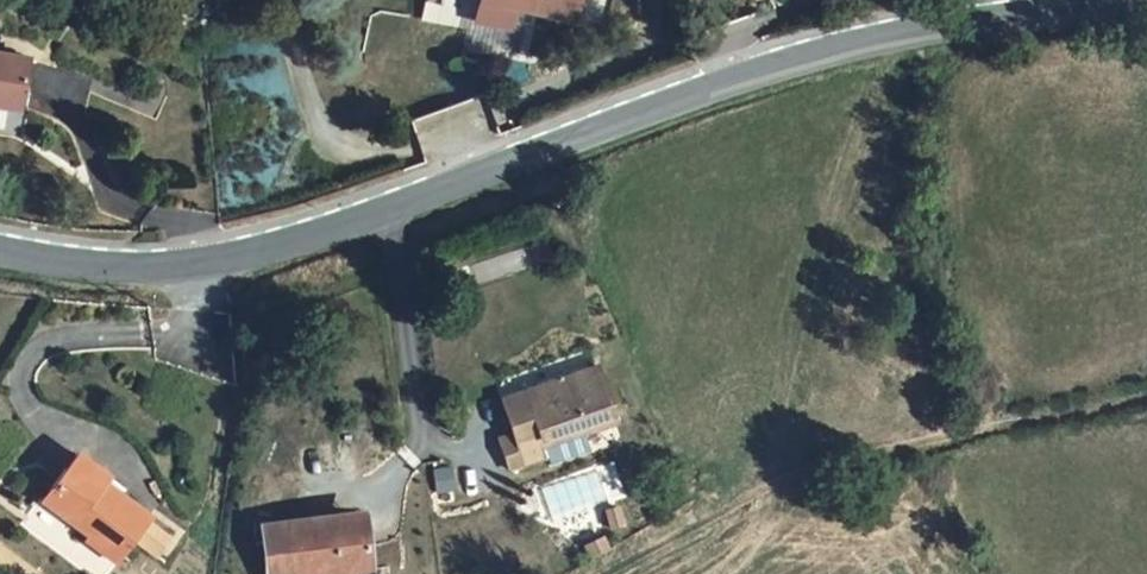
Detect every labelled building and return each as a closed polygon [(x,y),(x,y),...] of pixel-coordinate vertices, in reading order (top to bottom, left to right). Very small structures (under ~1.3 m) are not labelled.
[(601,27),(608,0),(480,0),(472,35),(505,42),(513,7),(601,27)] [(0,54),(0,107),(20,111),(30,60),(0,54)] [(620,423),(598,366),(526,393),(540,430),(523,436),(504,443),(516,476),(553,462),(548,450),(620,423)] [(509,400),(523,436),(540,430),(526,393),(509,400)] [(76,456),(66,469),(101,494),(106,487),(110,481),(76,456)] [(66,469),(43,501),(97,539),(93,545),(125,568),(142,544),(165,560),(178,542),(154,525),(156,522),(106,487),(101,494),(66,469)] [(314,517),(316,531),(369,525),(367,511),(314,517)] [(266,522),(271,573),(343,573),(374,571),(369,525),(316,531),(314,517),(266,522)]
